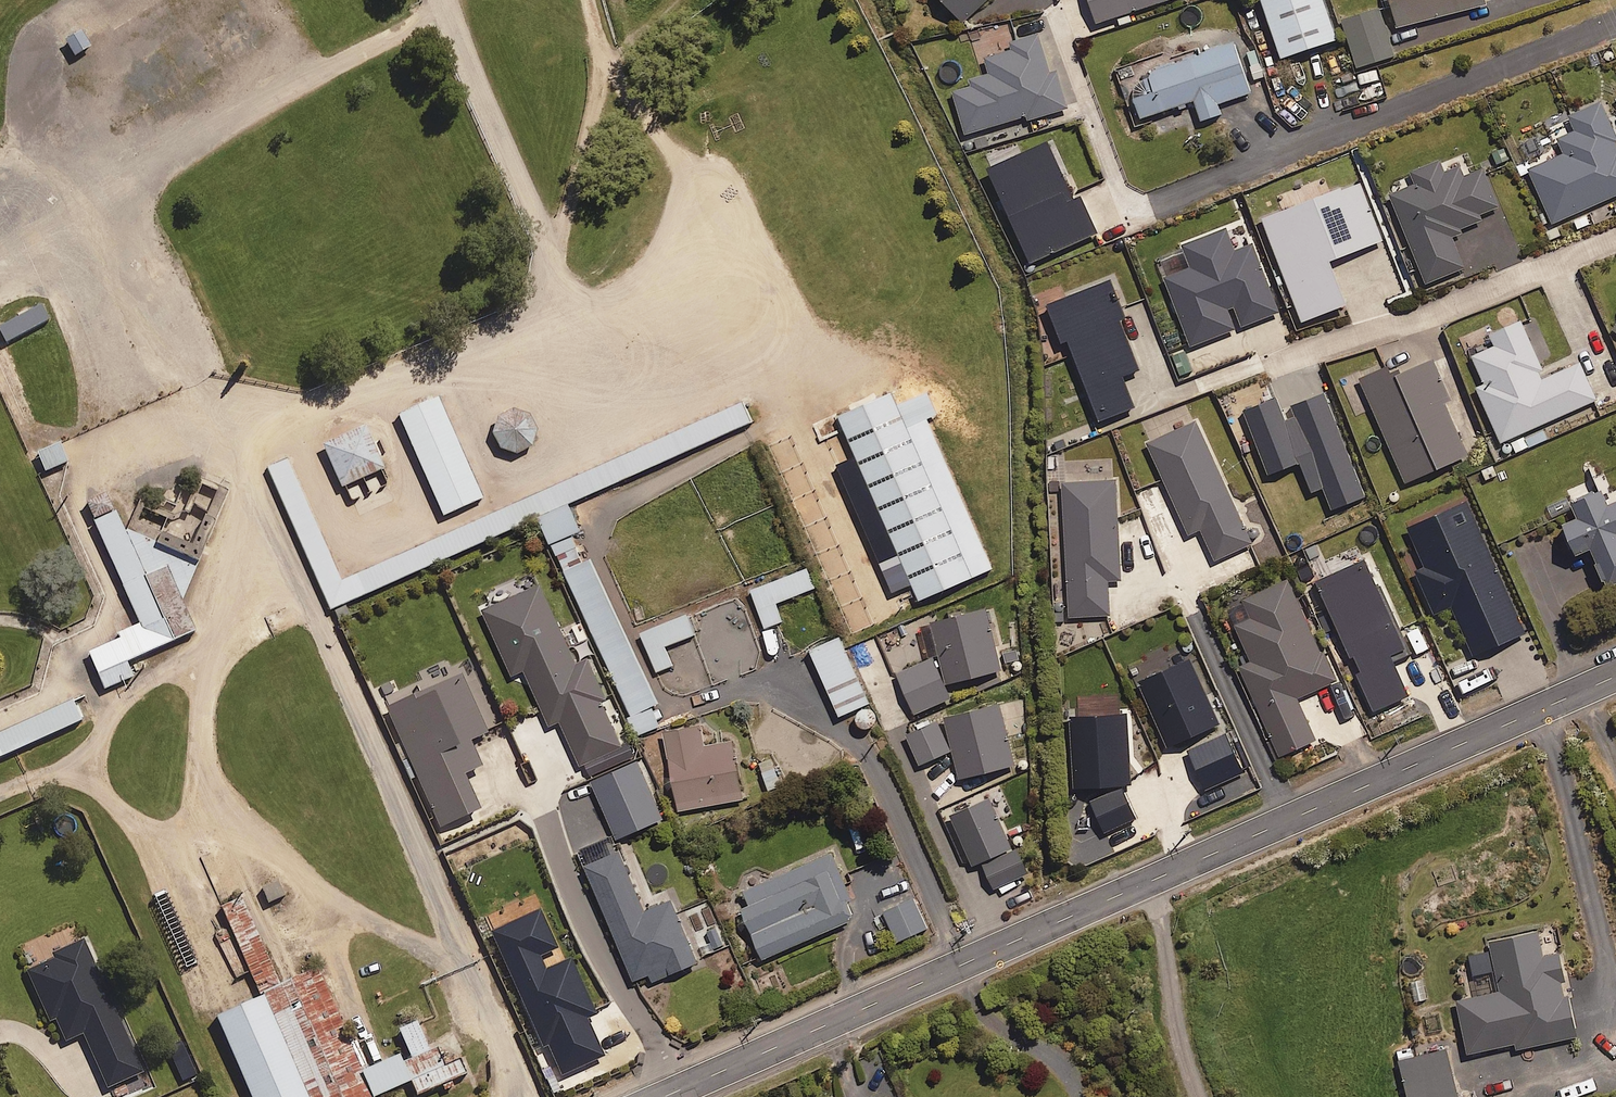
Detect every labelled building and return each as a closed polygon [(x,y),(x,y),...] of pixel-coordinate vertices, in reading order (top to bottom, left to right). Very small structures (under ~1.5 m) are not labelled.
[(962,21),(986,0),(943,0),(962,21)] [(1097,21),(1163,0),(1091,0),(1097,21)] [(1338,0),(1278,0),(1287,34),(1343,19),(1338,0)] [(1245,16),(1135,52),(1150,97),(1260,62),(1245,16)] [(92,44),(82,30),(67,41),(76,54),(92,44)] [(1048,71),(1036,33),(1008,43),(1009,47),(979,56),(984,73),(968,78),(970,86),(952,91),(966,134),(1027,114),(1028,119),(1068,107),(1056,68),(1048,71)] [(1600,100),(1569,114),(1576,130),(1558,138),(1565,152),(1529,168),(1553,223),(1615,194),(1615,135),(1600,100)] [(1074,197),(1049,141),(988,167),(1030,261),(1096,232),(1079,194),(1074,197)] [(1451,232),(1484,219),(1481,212),(1497,206),(1482,168),(1463,176),(1458,165),(1443,171),(1438,160),(1411,171),(1415,184),(1391,194),(1426,282),(1465,267),(1451,232)] [(1381,240),(1359,182),(1263,218),(1301,320),(1346,304),(1329,259),(1381,240)] [(1236,327),(1228,307),(1233,305),(1240,326),(1279,311),(1252,243),(1234,250),(1225,228),(1182,244),(1191,266),(1164,277),(1191,345),(1236,327)] [(1126,317),(1111,279),(1047,304),(1062,341),(1067,339),(1099,419),(1134,406),(1122,375),(1139,368),(1120,319),(1126,317)] [(0,325),(0,329),(5,340),(49,318),(42,304),(0,325)] [(1546,378),(1520,320),(1489,334),(1495,346),(1473,356),(1485,384),(1477,387),(1501,441),(1596,400),(1579,363),(1546,378)] [(1449,398),(1432,358),(1391,376),(1387,366),(1361,377),(1406,481),(1467,454),(1444,401),(1449,398)] [(993,567),(928,416),(938,412),(928,389),(897,402),(891,388),(837,411),(918,599),(993,567)] [(1365,495),(1323,392),(1281,410),(1275,397),(1244,409),(1270,472),(1300,460),(1312,490),(1324,486),(1333,508),(1365,495)] [(436,395),(395,414),(442,515),(482,496),(436,395)] [(267,463),(331,607),(537,515),(549,541),(550,540),(571,531),(581,527),(569,500),(751,419),(742,399),(343,577),(287,454),(267,463)] [(532,443),(536,430),(532,416),(520,408),(513,407),(506,409),(495,417),(491,431),(492,438),(501,449),(514,453),(521,452),(532,443)] [(1252,542),(1196,420),(1147,442),(1189,533),(1201,528),(1215,559),(1252,542)] [(362,424),(320,443),(340,486),(382,467),(362,424)] [(68,460),(60,442),(39,451),(47,470),(68,460)] [(1123,580),(1115,479),(1062,483),(1071,617),(1110,614),(1108,581),(1123,580)] [(124,528),(106,488),(82,499),(137,622),(116,632),(118,636),(85,651),(103,689),(133,676),(126,660),(195,629),(181,598),(198,561),(124,528)] [(1606,505),(1600,489),(1571,501),(1578,517),(1562,523),(1575,553),(1590,547),(1606,586),(1615,581),(1615,501),(1606,505)] [(1524,633),(1466,500),(1408,526),(1427,568),(1418,572),(1435,613),(1452,605),(1474,655),(1524,633)] [(658,701),(590,555),(584,558),(571,531),(550,540),(562,568),(631,715),(627,717),(636,736),(660,725),(651,705),(658,701)] [(1410,653),(1365,557),(1317,580),(1360,673),(1358,674),(1376,713),(1410,697),(1393,661),(1410,653)] [(814,587),(806,568),(750,590),(765,627),(782,620),(775,603),(814,587)] [(1335,680),(1287,579),(1227,608),(1251,660),(1239,666),(1281,755),(1316,739),(1297,698),(1335,680)] [(575,663),(539,584),(482,610),(511,674),(524,669),(550,726),(560,721),(580,765),(622,746),(601,701),(606,699),(587,657),(575,663)] [(985,605),(929,621),(947,685),(1004,669),(985,605)] [(694,634),(684,609),(638,628),(656,671),(672,664),(665,646),(694,634)] [(839,633),(808,648),(839,715),(871,701),(839,633)] [(950,697),(932,656),(894,672),(912,713),(950,697)] [(1242,773),(1190,658),(1139,682),(1173,755),(1187,749),(1206,789),(1242,773)] [(486,732),(460,674),(386,708),(440,826),(479,808),(462,774),(480,765),(468,740),(486,732)] [(0,731),(0,755),(80,718),(71,699),(0,731)] [(1015,763),(999,701),(909,725),(918,761),(953,752),(960,778),(1015,763)] [(1130,783),(1126,713),(1070,716),(1075,786),(1130,783)] [(701,723),(662,731),(678,810),(743,798),(731,738),(704,743),(701,723)] [(662,818),(637,759),(592,779),(617,837),(662,818)] [(1136,819),(1122,786),(1088,801),(1102,833),(1136,819)] [(994,890),(1029,874),(1013,839),(1009,841),(988,796),(949,814),(972,864),(980,860),(994,890)] [(831,851),(744,890),(750,904),(739,908),(762,959),(850,920),(848,916),(854,913),(848,900),(853,898),(831,851)] [(486,874),(460,885),(530,1045),(611,1009),(598,978),(575,988),(551,935),(565,929),(532,855),(497,871),(553,998),(543,1002),(486,874)] [(629,868),(591,884),(632,981),(650,973),(653,979),(698,961),(671,897),(646,908),(629,868)] [(279,876),(262,884),(271,903),(288,895),(279,876)] [(259,995),(305,1096),(374,1096),(408,1082),(415,1096),(467,1073),(459,1055),(444,1062),(436,1045),(429,1049),(416,1020),(397,1028),(410,1057),(401,1061),(398,1053),(361,1070),(315,967),(277,984),(238,897),(219,906),(259,995)] [(926,928),(912,898),(880,912),(894,942),(926,928)] [(717,926),(697,933),(704,954),(724,947),(717,926)] [(1542,956),(1538,932),(1490,942),(1500,992),(1458,1000),(1468,1053),(1516,1043),(1517,1048),(1577,1036),(1560,953),(1542,956)] [(213,1016),(249,1096),(305,1096),(259,995),(213,1016)] [(1446,1049),(1399,1061),(1408,1096),(1458,1096),(1446,1049)]
